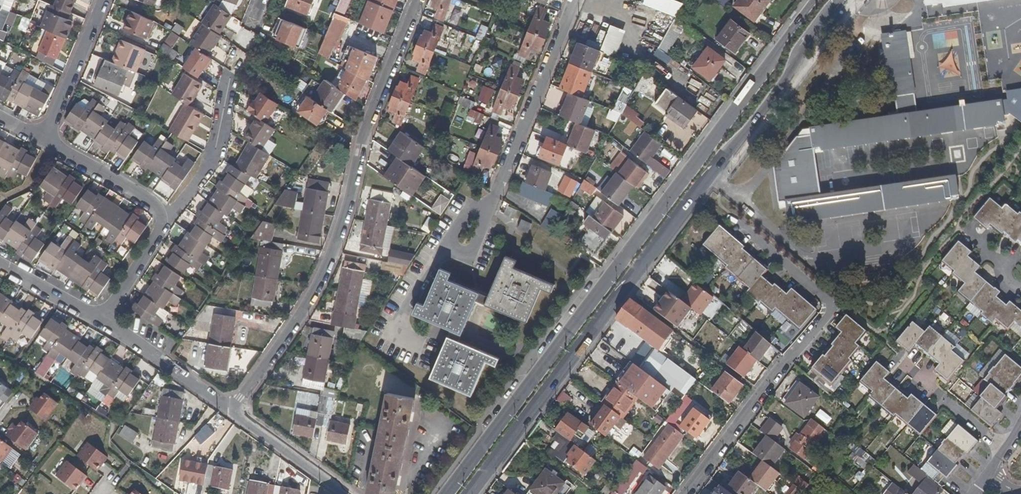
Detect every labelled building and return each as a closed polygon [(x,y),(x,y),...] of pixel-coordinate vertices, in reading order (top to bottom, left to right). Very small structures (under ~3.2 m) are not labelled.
[(2,31),(10,11),(15,0),(0,0),(0,30),(2,31)] [(53,6),(69,13),(74,0),(56,0),(53,6)] [(76,0),(74,0),(69,13),(71,14),(77,1),(76,0)] [(223,0),(219,7),(232,16),(236,5),(223,0)] [(287,7),(307,14),(313,0),(289,0),(287,7)] [(370,1),(394,10),(398,0),(370,0),(370,1)] [(435,1),(433,6),(440,9),(437,17),(445,20),(453,0),(433,0),(435,1)] [(460,0),(457,0),(455,6),(466,11),(469,4),(460,0)] [(645,4),(676,17),(677,16),(684,4),(674,0),(646,0),(645,4)] [(734,6),(754,21),(770,0),(738,0),(734,6)] [(394,10),(370,1),(361,24),(384,33),(394,10)] [(219,7),(215,4),(202,23),(204,25),(219,35),(232,16),(219,7)] [(505,7),(499,4),(496,12),(500,14),(501,15),(505,7)] [(50,5),(48,11),(69,20),(72,14),(71,14),(69,13),(53,6),(50,5)] [(546,11),(538,8),(529,32),(545,38),(548,30),(547,29),(549,24),(542,21),(546,11)] [(48,11),(41,28),(43,29),(47,31),(66,39),(67,39),(74,22),(69,20),(48,11)] [(155,21),(131,11),(124,30),(147,39),(155,21)] [(347,18),(335,13),(328,32),(337,36),(340,37),(347,18)] [(30,22),(23,18),(20,27),(27,30),(27,28),(29,24),(30,22)] [(31,19),(30,22),(29,24),(35,26),(36,26),(38,21),(32,18),(31,19)] [(304,28),(284,20),(276,40),(296,48),(296,47),(304,28)] [(585,32),(583,31),(579,38),(582,40),(601,48),(609,28),(590,20),(585,32)] [(749,34),(732,20),(717,39),(735,53),(749,34)] [(502,24),(496,21),(492,30),(498,33),(502,24)] [(671,23),(654,57),(665,62),(681,28),(671,23)] [(180,35),(183,27),(175,24),(171,31),(180,35)] [(219,35),(204,25),(190,44),(197,48),(208,56),(221,37),(219,35)] [(424,36),(422,36),(419,44),(436,51),(445,29),(437,25),(433,34),(426,31),(424,36)] [(489,28),(482,25),(477,38),(479,38),(484,41),(486,37),(489,28)] [(36,26),(35,26),(33,31),(41,34),(43,29),(41,28),(36,26)] [(307,29),(304,28),(296,47),(300,48),(307,29)] [(454,41),(458,33),(450,29),(446,37),(454,41)] [(905,29),(882,33),(892,94),(896,93),(899,113),(917,110),(905,29)] [(66,39),(47,31),(38,51),(58,60),(66,39)] [(328,32),(326,36),(318,54),(327,59),(337,36),(328,32)] [(545,38),(529,32),(519,56),(527,59),(531,49),(537,52),(539,47),(541,48),(545,38)] [(486,37),(484,41),(482,46),(489,49),(493,40),(486,37)] [(146,51),(122,41),(113,63),(137,73),(146,51)] [(600,51),(578,42),(569,63),(591,72),(600,51)] [(165,44),(160,52),(173,61),(178,53),(173,49),(165,44)] [(416,52),(418,52),(415,59),(422,63),(418,71),(427,74),(436,51),(419,44),(416,52)] [(347,56),(342,66),(347,69),(368,80),(377,57),(348,46),(344,55),(347,56)] [(489,49),(482,47),(478,57),(484,59),(489,49)] [(725,60),(707,47),(693,68),(710,81),(725,60)] [(208,56),(197,48),(184,68),(199,78),(211,59),(208,56)] [(38,51),(36,58),(54,68),(58,60),(38,51)] [(515,54),(513,59),(525,64),(527,59),(519,56),(515,54)] [(109,61),(106,60),(96,86),(100,88),(104,79),(102,78),(109,61)] [(113,63),(109,61),(102,78),(104,79),(100,88),(120,96),(125,85),(131,88),(134,79),(141,83),(145,77),(137,73),(113,63)] [(591,72),(569,63),(559,89),(581,97),(591,72)] [(474,67),(466,64),(463,72),(470,75),(474,67)] [(519,69),(511,66),(503,88),(519,95),(522,86),(520,86),(522,81),(516,78),(519,69)] [(338,78),(342,80),(338,88),(345,93),(347,95),(357,101),(368,80),(347,69),(346,72),(342,69),(338,78)] [(1,74),(0,75),(0,98),(7,102),(8,99),(22,73),(15,70),(10,79),(1,74)] [(23,71),(22,73),(8,99),(24,107),(34,88),(26,84),(30,75),(23,71)] [(204,84),(186,74),(173,95),(187,103),(190,105),(204,84)] [(400,88),(398,87),(395,95),(412,102),(421,80),(413,77),(409,86),(402,83),(400,88)] [(338,88),(326,80),(313,99),(329,111),(332,113),(345,93),(338,88)] [(594,84),(589,96),(611,104),(615,92),(594,84)] [(42,93),(34,88),(24,107),(40,116),(54,89),(46,85),(42,93)] [(489,105),(493,89),(481,86),(477,102),(489,105)] [(300,91),(295,87),(291,93),(297,96),(300,91)] [(519,95),(503,88),(493,111),(501,114),(505,106),(512,109),(514,104),(515,104),(519,95)] [(666,88),(654,104),(667,113),(666,114),(683,127),(696,111),(666,88)] [(1002,103),(1004,115),(1009,114),(1020,122),(1020,89),(1006,91),(1007,102),(1002,103)] [(255,101),(253,100),(246,110),(256,117),(265,123),(278,104),(261,93),(255,101)] [(347,95),(345,93),(332,113),(334,114),(347,95)] [(391,105),(393,105),(390,111),(397,114),(394,122),(402,126),(412,102),(395,95),(391,105)] [(308,96),(298,110),(320,125),(329,111),(313,99),(308,96)] [(475,102),(461,96),(458,104),(471,109),(472,109),(475,102)] [(566,98),(562,106),(558,116),(576,123),(580,125),(587,107),(566,98)] [(78,104),(77,104),(65,121),(80,132),(82,129),(98,105),(92,101),(91,103),(85,100),(80,102),(78,104)] [(456,106),(447,102),(442,114),(451,118),(456,106)] [(100,103),(98,105),(82,129),(96,139),(107,124),(109,121),(101,116),(106,107),(100,103)] [(190,105),(187,103),(169,132),(172,134),(187,141),(204,114),(190,105)] [(1004,115),(1002,103),(812,131),(814,150),(822,149),(823,152),(998,126),(997,123),(1005,122),(1004,115)] [(636,113),(626,106),(621,114),(629,120),(631,121),(636,113)] [(616,123),(620,113),(609,108),(605,119),(616,123)] [(472,109),(471,109),(467,119),(481,125),(485,115),(472,109)] [(451,118),(442,114),(436,128),(446,132),(452,118),(451,118)] [(265,123),(256,117),(242,138),(249,142),(262,150),(276,130),(265,123)] [(631,121),(629,120),(621,131),(629,137),(637,126),(631,121)] [(115,130),(107,124),(96,139),(96,140),(111,151),(112,149),(128,126),(121,121),(115,130)] [(580,125),(576,123),(567,146),(586,153),(595,130),(580,125)] [(129,124),(128,126),(112,149),(127,160),(139,142),(130,137),(136,128),(129,124)] [(499,128),(491,125),(482,147),(499,154),(502,145),(500,145),(503,139),(496,137),(499,128)] [(662,145),(644,131),(629,151),(646,164),(654,155),(662,145)] [(821,197),(814,150),(812,131),(775,165),(778,203),(787,202),(821,197)] [(425,147),(404,133),(391,152),(398,157),(401,159),(412,166),(425,147)] [(567,146),(546,137),(539,157),(559,165),(567,146)] [(153,147),(145,142),(133,159),(148,170),(150,168),(165,144),(159,139),(153,147)] [(167,141),(165,144),(150,168),(164,177),(174,162),(176,159),(168,154),(173,146),(167,141)] [(5,142),(0,151),(0,164),(4,166),(0,173),(0,176),(6,179),(7,176),(21,151),(5,142)] [(244,150),(246,152),(236,168),(251,176),(257,179),(270,155),(262,150),(249,142),(244,150)] [(499,154),(482,147),(473,170),(481,173),(484,165),(491,168),(493,163),(495,163),(499,154)] [(22,149),(21,151),(7,176),(15,180),(19,171),(28,176),(38,157),(22,149)] [(246,152),(244,150),(234,167),(236,168),(246,152)] [(608,164),(614,171),(628,159),(622,152),(608,164)] [(661,161),(654,155),(646,164),(654,170),(661,161)] [(401,159),(398,157),(385,176),(387,178),(401,159)] [(182,168),(174,162),(164,177),(162,180),(177,190),(195,164),(188,159),(182,168)] [(412,166),(401,159),(387,178),(412,195),(425,175),(412,166)] [(646,172),(629,159),(618,174),(634,186),(637,188),(642,182),(640,180),(646,172)] [(533,165),(530,163),(522,182),(525,183),(533,165)] [(234,167),(231,165),(217,186),(219,187),(243,205),(247,199),(239,192),(245,184),(251,176),(236,168),(234,167)] [(552,172),(533,165),(525,183),(545,190),(552,172)] [(69,178),(54,168),(41,186),(50,192),(44,200),(51,204),(52,202),(69,178)] [(616,172),(601,192),(619,206),(634,186),(618,174),(616,172)] [(70,176),(69,178),(52,202),(59,206),(65,198),(73,204),(85,186),(70,176)] [(587,176),(585,180),(593,186),(596,182),(587,176)] [(959,196),(956,177),(821,197),(787,202),(790,220),(798,219),(799,223),(951,201),(950,197),(959,196)] [(330,183),(309,179),(305,203),(304,211),(324,215),(330,183)] [(566,184),(564,182),(561,188),(564,190),(562,193),(569,197),(576,182),(569,179),(566,184)] [(585,180),(584,179),(579,187),(584,191),(590,195),(596,188),(593,186),(585,180)] [(152,192),(168,201),(174,191),(159,181),(152,192)] [(522,182),(517,195),(548,207),(553,194),(545,190),(525,183),(522,182)] [(254,190),(245,184),(239,192),(247,199),(254,190)] [(243,205),(219,187),(208,202),(225,214),(228,216),(233,209),(241,214),(246,207),(243,205)] [(584,191),(579,187),(576,193),(581,196),(584,191)] [(105,198),(90,188),(78,205),(86,211),(81,219),(87,224),(105,198)] [(395,194),(373,189),(367,221),(388,226),(395,194)] [(286,190),(284,193),(275,205),(295,209),(296,201),(298,192),(286,190)] [(444,204),(442,203),(436,212),(441,215),(454,196),(451,193),(444,204)] [(118,207),(105,198),(87,224),(87,225),(93,230),(99,221),(106,226),(118,207)] [(1004,210),(991,199),(975,219),(984,226),(985,225),(988,228),(991,225),(1004,210)] [(207,201),(197,216),(199,217),(223,234),(227,228),(219,222),(225,214),(208,202),(207,201)] [(305,203),(296,201),(295,209),(304,211),(305,203)] [(578,206),(571,201),(568,207),(575,211),(578,206)] [(605,202),(592,217),(612,232),(624,216),(605,202)] [(6,205),(0,214),(0,240),(3,242),(5,240),(16,224),(7,219),(13,210),(6,205)] [(1008,205),(1004,210),(991,225),(1000,233),(1002,231),(1004,233),(1005,233),(1020,215),(1008,205)] [(517,211),(507,206),(504,214),(513,218),(517,211)] [(132,217),(118,207),(106,226),(112,231),(107,239),(113,244),(116,240),(132,217)] [(575,211),(568,207),(563,215),(561,218),(571,224),(578,213),(575,211)] [(563,215),(551,208),(544,220),(540,226),(552,234),(556,227),(561,218),(563,215)] [(324,215),(304,211),(298,239),(320,243),(324,215)] [(436,212),(434,211),(423,229),(430,234),(441,215),(436,212)] [(133,214),(132,217),(116,240),(122,245),(128,237),(136,243),(148,225),(133,214)] [(1020,215),(1005,233),(1013,240),(1014,239),(1018,242),(1019,241),(1020,238),(1020,214),(1020,215)] [(583,229),(588,233),(582,240),(578,238),(576,240),(580,243),(595,255),(607,239),(612,232),(592,217),(589,215),(583,223),(586,226),(583,229)] [(223,234),(199,217),(189,232),(207,244),(213,236),(222,242),(226,236),(223,234)] [(17,222),(16,224),(5,240),(20,250),(37,225),(37,224),(31,219),(25,227),(17,222)] [(531,224),(521,219),(517,228),(527,233),(531,224)] [(277,225),(264,221),(254,235),(252,238),(260,240),(272,242),(277,225)] [(388,226),(367,221),(361,251),(382,256),(388,226)] [(43,230),(37,225),(20,250),(17,253),(32,263),(46,244),(37,238),(43,230)] [(556,227),(552,234),(567,244),(572,237),(556,227)] [(724,230),(721,227),(704,247),(716,257),(732,239),(734,237),(725,229),(724,230)] [(207,244),(189,232),(179,247),(202,263),(205,265),(209,259),(201,253),(207,244)] [(576,240),(572,237),(567,244),(575,250),(580,243),(576,240)] [(735,241),(732,239),(716,257),(729,267),(743,250),(744,249),(745,247),(736,239),(735,241)] [(61,248),(52,242),(40,260),(55,271),(57,268),(73,244),(66,240),(61,248)] [(258,253),(261,253),(257,276),(278,279),(284,244),(272,242),(260,240),(258,253)] [(75,241),(73,244),(57,268),(70,277),(83,259),(76,254),(82,246),(75,241)] [(179,247),(176,245),(166,260),(184,273),(190,264),(198,270),(202,263),(179,247)] [(961,246),(959,245),(943,262),(956,273),(967,259),(969,258),(972,253),(963,245),(961,246)] [(746,253),(743,250),(729,267),(727,269),(739,280),(755,261),(756,260),(747,252),(746,253)] [(90,264),(83,259),(70,277),(84,286),(102,261),(102,260),(96,255),(90,264)] [(415,259),(393,255),(392,263),(410,267),(415,259)] [(489,295),(485,305),(527,322),(541,288),(551,292),(554,285),(513,267),(516,260),(505,256),(489,295)] [(970,261),(967,259),(956,273),(954,275),(966,285),(975,274),(976,273),(981,267),(971,259),(970,261)] [(108,265),(102,261),(84,286),(98,297),(111,279),(102,273),(108,265)] [(368,265),(346,261),(340,290),(362,294),(368,265)] [(759,264),(755,261),(739,280),(751,290),(761,279),(762,277),(768,270),(759,263),(759,264)] [(392,263),(385,262),(383,270),(405,274),(410,267),(392,263)] [(163,264),(153,279),(155,280),(179,297),(183,291),(175,285),(181,277),(163,264)] [(475,302),(479,293),(449,280),(452,273),(441,269),(425,306),(419,303),(414,314),(451,330),(462,334),(475,302)] [(975,274),(966,285),(959,293),(972,303),(988,285),(988,284),(980,276),(979,277),(975,274)] [(278,279),(257,276),(251,305),(273,309),(278,279)] [(763,281),(761,279),(751,290),(747,294),(759,305),(761,303),(775,287),(765,279),(763,281)] [(179,297),(155,280),(145,295),(160,306),(164,308),(169,300),(177,306),(182,299),(179,297)] [(695,285),(682,302),(693,311),(701,317),(714,299),(695,285)] [(991,288),(988,285),(972,303),(984,314),(999,296),(1001,294),(992,286),(991,288)] [(777,289),(775,287),(761,303),(773,313),(776,310),(788,295),(779,287),(777,289)] [(362,294),(340,290),(334,325),(345,327),(355,329),(362,294)] [(485,305),(489,295),(480,291),(479,293),(475,302),(484,306),(485,305)] [(792,291),(788,295),(776,310),(788,320),(805,300),(797,293),(796,294),(792,291)] [(0,293),(0,320),(1,320),(13,302),(0,293)] [(670,293),(655,312),(679,329),(693,311),(682,302),(670,293)] [(145,295),(143,294),(133,309),(158,327),(163,320),(155,314),(160,306),(145,295)] [(1010,305),(999,296),(984,314),(982,316),(993,325),(996,320),(1010,305)] [(815,308),(805,300),(788,320),(800,331),(816,312),(813,310),(815,308)] [(632,301),(617,321),(656,351),(661,355),(670,344),(660,337),(658,341),(652,337),(663,324),(632,301)] [(28,312),(13,302),(1,320),(9,326),(2,336),(9,340),(12,336),(28,312)] [(1010,305),(996,320),(1009,331),(1015,323),(1020,316),(1020,311),(1014,305),(1012,307),(1010,305)] [(30,310),(28,312),(12,336),(18,340),(24,332),(33,338),(45,320),(30,310)] [(235,318),(215,314),(210,343),(230,347),(235,318)] [(41,334),(49,340),(43,348),(50,353),(66,329),(68,326),(53,316),(41,334)] [(841,325),(838,329),(843,333),(857,345),(867,332),(847,316),(840,325),(841,325)] [(744,322),(743,321),(738,327),(745,334),(750,327),(744,322)] [(927,333),(914,323),(899,341),(901,343),(900,345),(910,353),(916,345),(927,333)] [(336,332),(315,327),(309,355),(331,360),(336,332)] [(355,329),(345,327),(344,337),(363,340),(368,332),(355,329)] [(931,327),(927,333),(916,345),(926,353),(928,351),(930,354),(943,338),(931,327)] [(81,339),(66,329),(50,353),(48,355),(55,360),(60,352),(68,357),(81,339)] [(462,334),(451,330),(448,336),(459,341),(462,334)] [(197,334),(191,331),(188,337),(195,340),(197,334)] [(836,344),(834,347),(850,360),(860,348),(857,345),(843,333),(834,343),(836,344)] [(768,343),(757,334),(744,351),(759,363),(772,346),(768,343)] [(459,341),(448,336),(430,378),(472,396),(486,361),(496,366),(499,358),(459,341)] [(956,348),(943,338),(930,354),(929,355),(938,363),(940,362),(942,364),(953,351),(956,348)] [(96,350),(81,339),(68,357),(76,363),(71,371),(78,376),(80,373),(96,350)] [(733,342),(729,339),(724,346),(728,349),(733,342)] [(230,347),(210,343),(204,377),(224,380),(230,347)] [(832,345),(823,356),(843,373),(852,362),(850,360),(834,347),(832,345)] [(98,347),(96,350),(80,373),(86,377),(91,369),(99,375),(110,360),(112,357),(98,347)] [(742,378),(752,365),(734,350),(723,362),(742,378)] [(656,351),(641,371),(655,381),(658,377),(674,388),(671,393),(682,401),(697,381),(661,355),(656,351)] [(953,351),(942,364),(941,366),(936,371),(945,378),(945,377),(949,380),(954,375),(965,362),(953,351)] [(331,360),(309,355),(303,386),(325,390),(325,388),(331,360)] [(815,366),(817,367),(815,370),(821,376),(833,385),(843,373),(823,356),(815,366)] [(996,368),(1014,384),(1015,385),(1020,378),(1020,368),(1020,367),(1006,356),(996,368)] [(110,360),(99,375),(98,377),(106,383),(100,391),(107,396),(109,393),(125,370),(110,360)] [(616,383),(617,384),(639,400),(656,413),(671,393),(655,381),(641,371),(631,363),(616,383)] [(996,368),(989,363),(979,375),(985,380),(996,368)] [(877,364),(868,375),(861,383),(873,393),(883,381),(885,380),(890,373),(882,366),(881,367),(877,364)] [(127,367),(125,370),(109,393),(115,397),(121,389),(129,395),(141,378),(127,367)] [(985,380),(990,385),(1005,397),(1012,388),(1011,388),(1014,384),(996,368),(985,380)] [(815,370),(813,369),(807,376),(815,383),(821,376),(815,370)] [(742,385),(727,373),(712,392),(729,406),(734,399),(733,397),(742,385)] [(0,381),(0,399),(5,403),(14,392),(0,381)] [(886,383),(883,381),(873,393),(870,397),(882,407),(896,391),(897,390),(887,382),(886,383)] [(797,382),(787,395),(791,398),(786,405),(805,419),(819,399),(797,382)] [(639,400),(617,384),(602,404),(606,406),(623,419),(624,420),(639,400)] [(980,397),(982,398),(997,411),(1001,406),(1000,405),(1003,402),(1004,402),(1008,399),(1005,397),(990,385),(980,397)] [(342,391),(331,389),(326,396),(329,397),(336,398),(339,399),(342,391)] [(556,401),(565,405),(569,395),(560,391),(556,401)] [(898,394),(896,391),(882,407),(894,417),(896,415),(909,400),(899,392),(898,394)] [(44,392),(41,397),(56,408),(59,403),(44,392)] [(388,393),(368,493),(396,493),(415,398),(388,393)] [(980,397),(975,393),(965,405),(972,411),(982,398),(980,397)] [(184,399),(162,395),(158,417),(180,421),(184,399)] [(318,413),(298,409),(294,434),(315,438),(317,426),(323,427),(329,397),(326,396),(324,396),(322,395),(318,413)] [(791,398),(787,395),(782,402),(786,405),(791,398)] [(37,396),(30,407),(47,420),(56,408),(41,397),(40,398),(37,396)] [(323,427),(330,428),(328,441),(348,444),(352,426),(332,421),(336,398),(329,397),(323,427)] [(912,397),(909,400),(896,415),(908,425),(924,407),(925,406),(917,398),(916,400),(912,397)] [(982,398),(972,411),(992,428),(999,419),(998,418),(1001,414),(997,411),(982,398)] [(682,401),(673,413),(679,418),(680,418),(689,406),(682,401)] [(109,411),(100,405),(96,410),(106,416),(109,411)] [(623,419),(606,406),(591,426),(607,439),(615,427),(617,428),(623,419)] [(928,410),(924,407),(908,425),(921,436),(931,423),(938,416),(929,409),(928,410)] [(701,416),(694,411),(682,427),(682,428),(697,439),(710,422),(701,416)] [(713,418),(704,411),(701,416),(710,422),(713,418)] [(679,418),(673,413),(667,421),(665,423),(669,426),(678,433),(682,428),(682,427),(676,422),(679,418)] [(583,425),(569,415),(556,432),(564,438),(571,442),(575,436),(583,425)] [(180,421),(158,417),(152,446),(173,451),(174,444),(175,444),(180,421)] [(813,420),(810,423),(825,433),(827,431),(813,420)] [(15,426),(11,431),(7,437),(26,451),(38,434),(22,421),(18,427),(15,426)] [(783,430),(771,421),(762,433),(768,437),(774,442),(783,430)] [(825,433),(810,423),(791,449),(805,460),(811,452),(809,450),(814,444),(816,446),(825,433)] [(204,424),(194,438),(202,445),(213,431),(204,424)] [(139,434),(125,425),(119,434),(132,443),(139,434)] [(590,430),(583,425),(575,436),(582,440),(590,430)] [(978,441),(959,425),(949,438),(965,451),(966,453),(969,455),(976,446),(975,445),(978,441)] [(678,433),(669,426),(644,458),(660,470),(684,437),(678,433)] [(843,434),(838,429),(833,435),(839,440),(843,434)] [(774,442),(768,437),(754,455),(763,463),(771,469),(785,451),(774,442)] [(560,444),(564,448),(556,458),(564,463),(565,462),(576,447),(571,442),(564,438),(560,444)] [(949,438),(938,450),(956,465),(964,455),(962,454),(965,451),(949,438)] [(2,463),(13,448),(0,439),(0,461),(2,463)] [(105,454),(89,442),(77,456),(94,468),(105,454)] [(597,462),(576,447),(565,462),(585,477),(597,462)] [(637,458),(641,452),(632,447),(629,453),(637,458)] [(865,452),(859,447),(855,453),(857,456),(861,458),(865,453),(865,452)] [(956,465),(938,450),(921,471),(933,481),(940,473),(945,477),(948,480),(956,469),(955,468),(957,466),(956,465)] [(855,453),(853,452),(849,457),(853,461),(857,456),(855,453)] [(870,458),(865,453),(861,458),(866,463),(870,458)] [(108,457),(105,454),(94,468),(98,471),(108,457)] [(857,456),(853,461),(868,473),(873,468),(866,463),(861,458),(857,456)] [(208,465),(183,460),(180,481),(205,486),(208,465)] [(87,476),(67,461),(56,476),(75,491),(87,476)] [(637,461),(622,481),(617,488),(614,491),(618,493),(632,493),(649,470),(637,461)] [(771,469),(763,463),(749,480),(758,487),(766,492),(779,474),(771,469)] [(234,470),(208,465),(205,486),(230,491),(234,470)] [(923,485),(915,493),(940,493),(944,490),(941,488),(938,485),(933,481),(921,471),(914,466),(909,473),(923,485)] [(547,471),(530,493),(529,493),(558,493),(565,484),(547,471)] [(740,473),(730,487),(739,493),(752,493),(753,493),(758,487),(749,480),(740,473)] [(945,477),(940,473),(933,481),(938,485),(945,477)] [(821,478),(817,476),(809,486),(813,489),(821,478)] [(650,477),(638,493),(663,493),(666,489),(650,477)] [(809,486),(799,478),(793,485),(794,486),(803,493),(804,491),(809,486)] [(251,481),(249,493),(275,493),(276,486),(251,481)] [(609,482),(600,493),(612,493),(614,491),(617,488),(609,482)] [(892,484),(884,493),(897,493),(900,491),(892,484)] [(276,486),(275,493),(300,493),(301,491),(276,486)] [(720,486),(714,493),(731,493),(720,486)] [(794,486),(787,493),(802,493),(803,493),(794,486)]
